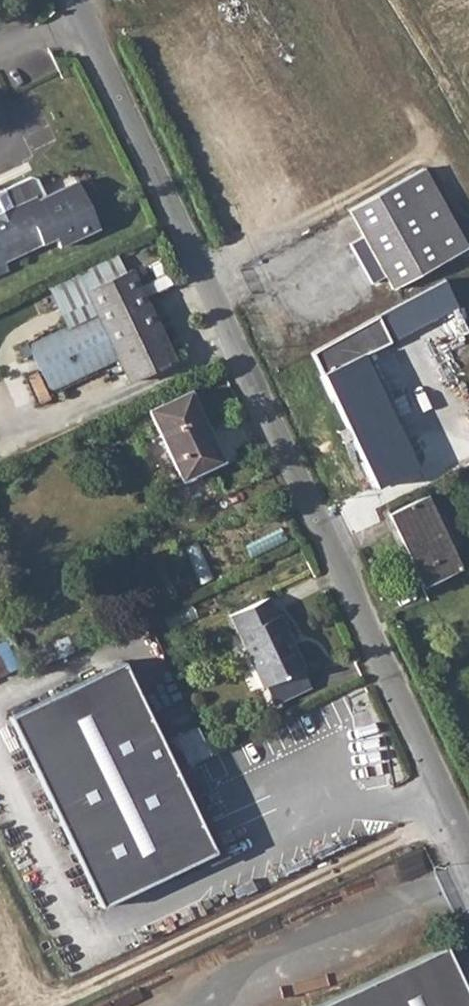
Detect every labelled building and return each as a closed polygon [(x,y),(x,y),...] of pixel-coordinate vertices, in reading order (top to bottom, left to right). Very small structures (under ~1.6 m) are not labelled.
[(19,181),(0,190),(0,272),(6,269),(2,260),(55,236),(59,245),(98,228),(76,180),(53,191),(42,196),(35,179),(31,178),(26,178),(19,181)] [(445,259),(402,178),(348,207),(393,289),(445,259)] [(85,290),(95,313),(118,358),(128,382),(174,360),(130,269),(85,290)] [(311,353),(321,372),(374,487),(417,467),(394,419),(411,410),(403,393),(386,402),(363,354),(391,341),(378,315),(311,353)] [(188,390),(148,410),(182,481),(222,461),(188,390)] [(387,513),(421,586),(460,567),(426,494),(387,513)] [(268,597),(230,615),(264,686),(304,667),(278,614),(276,614),(268,597)] [(50,646),(56,659),(74,651),(68,637),(50,646)] [(123,661),(9,716),(102,906),(216,851),(123,661)] [(444,943),(310,1005),(468,1005),(468,995),(444,943)]
